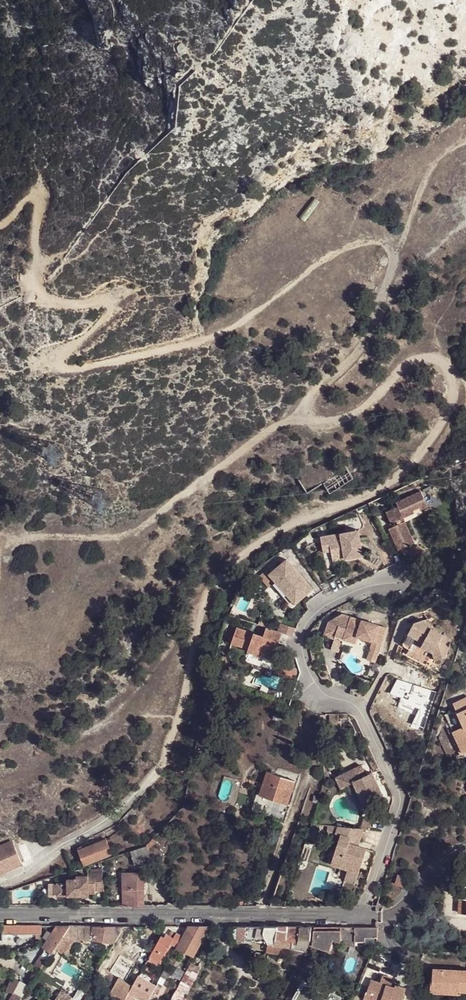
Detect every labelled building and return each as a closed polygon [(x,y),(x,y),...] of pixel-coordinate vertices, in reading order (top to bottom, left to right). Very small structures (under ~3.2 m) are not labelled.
[(181,43),(178,47),(178,55),(181,56),(186,53),(185,50),(184,48),(182,43),(181,43)] [(264,376),(258,379),(261,385),(265,384),(265,383),(267,381),(264,376)] [(401,551),(417,544),(407,522),(403,525),(401,521),(405,518),(404,516),(415,511),(413,508),(420,505),(422,508),(423,511),(430,507),(423,492),(398,503),(400,507),(388,512),(393,524),(398,522),(399,525),(391,529),(401,551)] [(355,540),(321,557),(327,571),(335,567),(337,573),(348,567),(350,571),(367,564),(355,540)] [(419,546),(409,558),(418,564),(428,552),(419,546)] [(289,559),(271,574),(296,605),(308,595),(304,590),(310,585),(289,559)] [(348,567),(337,573),(339,577),(350,571),(348,567)] [(310,585),(304,590),(308,595),(315,590),(310,585)] [(330,622),(325,636),(346,640),(345,643),(358,644),(360,637),(375,642),(371,654),(378,656),(379,657),(389,628),(344,614),(330,622)] [(294,629),(260,616),(257,624),(265,627),(281,633),(291,637),(294,629)] [(415,624),(411,630),(419,635),(416,639),(424,643),(422,647),(434,653),(436,661),(447,658),(452,641),(433,630),(434,628),(423,621),(415,624)] [(239,645),(245,630),(235,626),(230,641),(239,645)] [(271,660),(281,633),(265,627),(262,636),(245,630),(239,645),(247,648),(246,650),(271,660)] [(419,635),(411,630),(409,635),(416,639),(419,635)] [(378,656),(371,654),(369,662),(376,664),(378,656)] [(280,664),(277,675),(291,679),(294,669),(280,664)] [(453,704),(455,710),(463,728),(456,731),(462,744),(464,748),(465,747),(465,698),(453,704)] [(457,754),(464,748),(462,744),(456,731),(452,732),(448,734),(457,754)] [(362,766),(351,771),(356,781),(341,788),(352,810),(359,813),(386,800),(372,773),(366,776),(362,766)] [(345,773),(341,771),(337,779),(341,788),(356,781),(351,771),(348,772),(345,773)] [(260,795),(287,804),(294,780),(268,772),(260,795)] [(369,830),(371,820),(363,818),(361,829),(369,830)] [(340,867),(338,874),(346,877),(345,880),(355,884),(366,849),(349,843),(350,838),(360,841),(364,830),(339,827),(337,834),(341,835),(330,864),(340,867)] [(149,850),(158,840),(156,838),(147,846),(149,850)] [(85,865),(113,855),(107,839),(79,850),(85,865)] [(22,864),(13,842),(0,847),(0,873),(22,864)] [(136,864),(148,861),(143,848),(131,852),(136,864)] [(66,883),(56,883),(56,896),(82,896),(82,894),(87,894),(94,894),(94,891),(103,891),(101,872),(86,874),(87,876),(75,876),(75,879),(66,879),(66,883)] [(122,888),(143,889),(143,873),(122,872),(122,888)] [(397,874),(394,883),(404,887),(407,878),(397,874)] [(56,883),(48,883),(48,896),(56,896),(56,883)] [(122,906),(143,906),(143,889),(122,888),(122,906)] [(3,926),(3,934),(42,934),(42,927),(3,926)] [(46,950),(52,953),(58,945),(70,926),(58,926),(53,933),(50,937),(43,947),(46,950)] [(70,926),(58,945),(67,951),(76,939),(90,941),(91,940),(94,927),(70,926)] [(178,947),(194,957),(204,940),(211,927),(189,926),(183,937),(178,947)] [(98,927),(95,941),(111,944),(116,927),(98,927)] [(309,940),(311,927),(297,927),(280,927),(268,927),(240,927),(234,927),(234,939),(266,939),(268,942),(274,943),(274,944),(291,947),(292,944),(297,944),(299,938),(309,940)] [(330,952),(332,942),(353,948),(353,942),(362,941),(362,938),(374,938),(374,939),(377,939),(378,927),(376,927),(315,927),(311,946),(311,947),(330,952)] [(178,947),(183,937),(177,934),(173,940),(170,946),(177,949),(178,947)] [(160,938),(147,961),(157,966),(170,946),(173,940),(166,936),(163,939),(160,938)] [(34,968),(39,972),(52,953),(46,950),(34,968)] [(201,968),(191,963),(171,999),(184,999),(201,968)] [(433,968),(432,979),(431,979),(430,992),(441,993),(441,990),(458,991),(458,994),(461,994),(461,991),(465,991),(465,970),(433,968)] [(159,981),(162,975),(154,971),(151,976),(159,981)] [(162,975),(159,981),(156,986),(148,999),(154,999),(166,978),(162,975)] [(406,988),(395,985),(394,987),(389,986),(390,983),(392,978),(383,975),(380,983),(371,980),(367,992),(372,993),(370,999),(402,999),(406,988)] [(125,999),(132,999),(135,995),(139,996),(147,981),(138,976),(133,986),(125,999)] [(30,987),(18,979),(10,989),(17,993),(12,999),(21,999),(30,987)] [(131,989),(133,986),(120,979),(109,997),(115,999),(125,999),(131,989)] [(147,981),(139,996),(145,999),(148,999),(156,986),(147,981)] [(300,983),(292,996),(300,999),(338,999),(340,997),(328,991),(325,999),(314,993),(315,991),(300,983)] [(79,990),(73,999),(75,999),(80,999),(84,994),(79,990)] [(56,999),(71,999),(73,998),(61,991),(56,999)] [(372,993),(367,992),(365,991),(363,999),(370,999),(372,993)]
